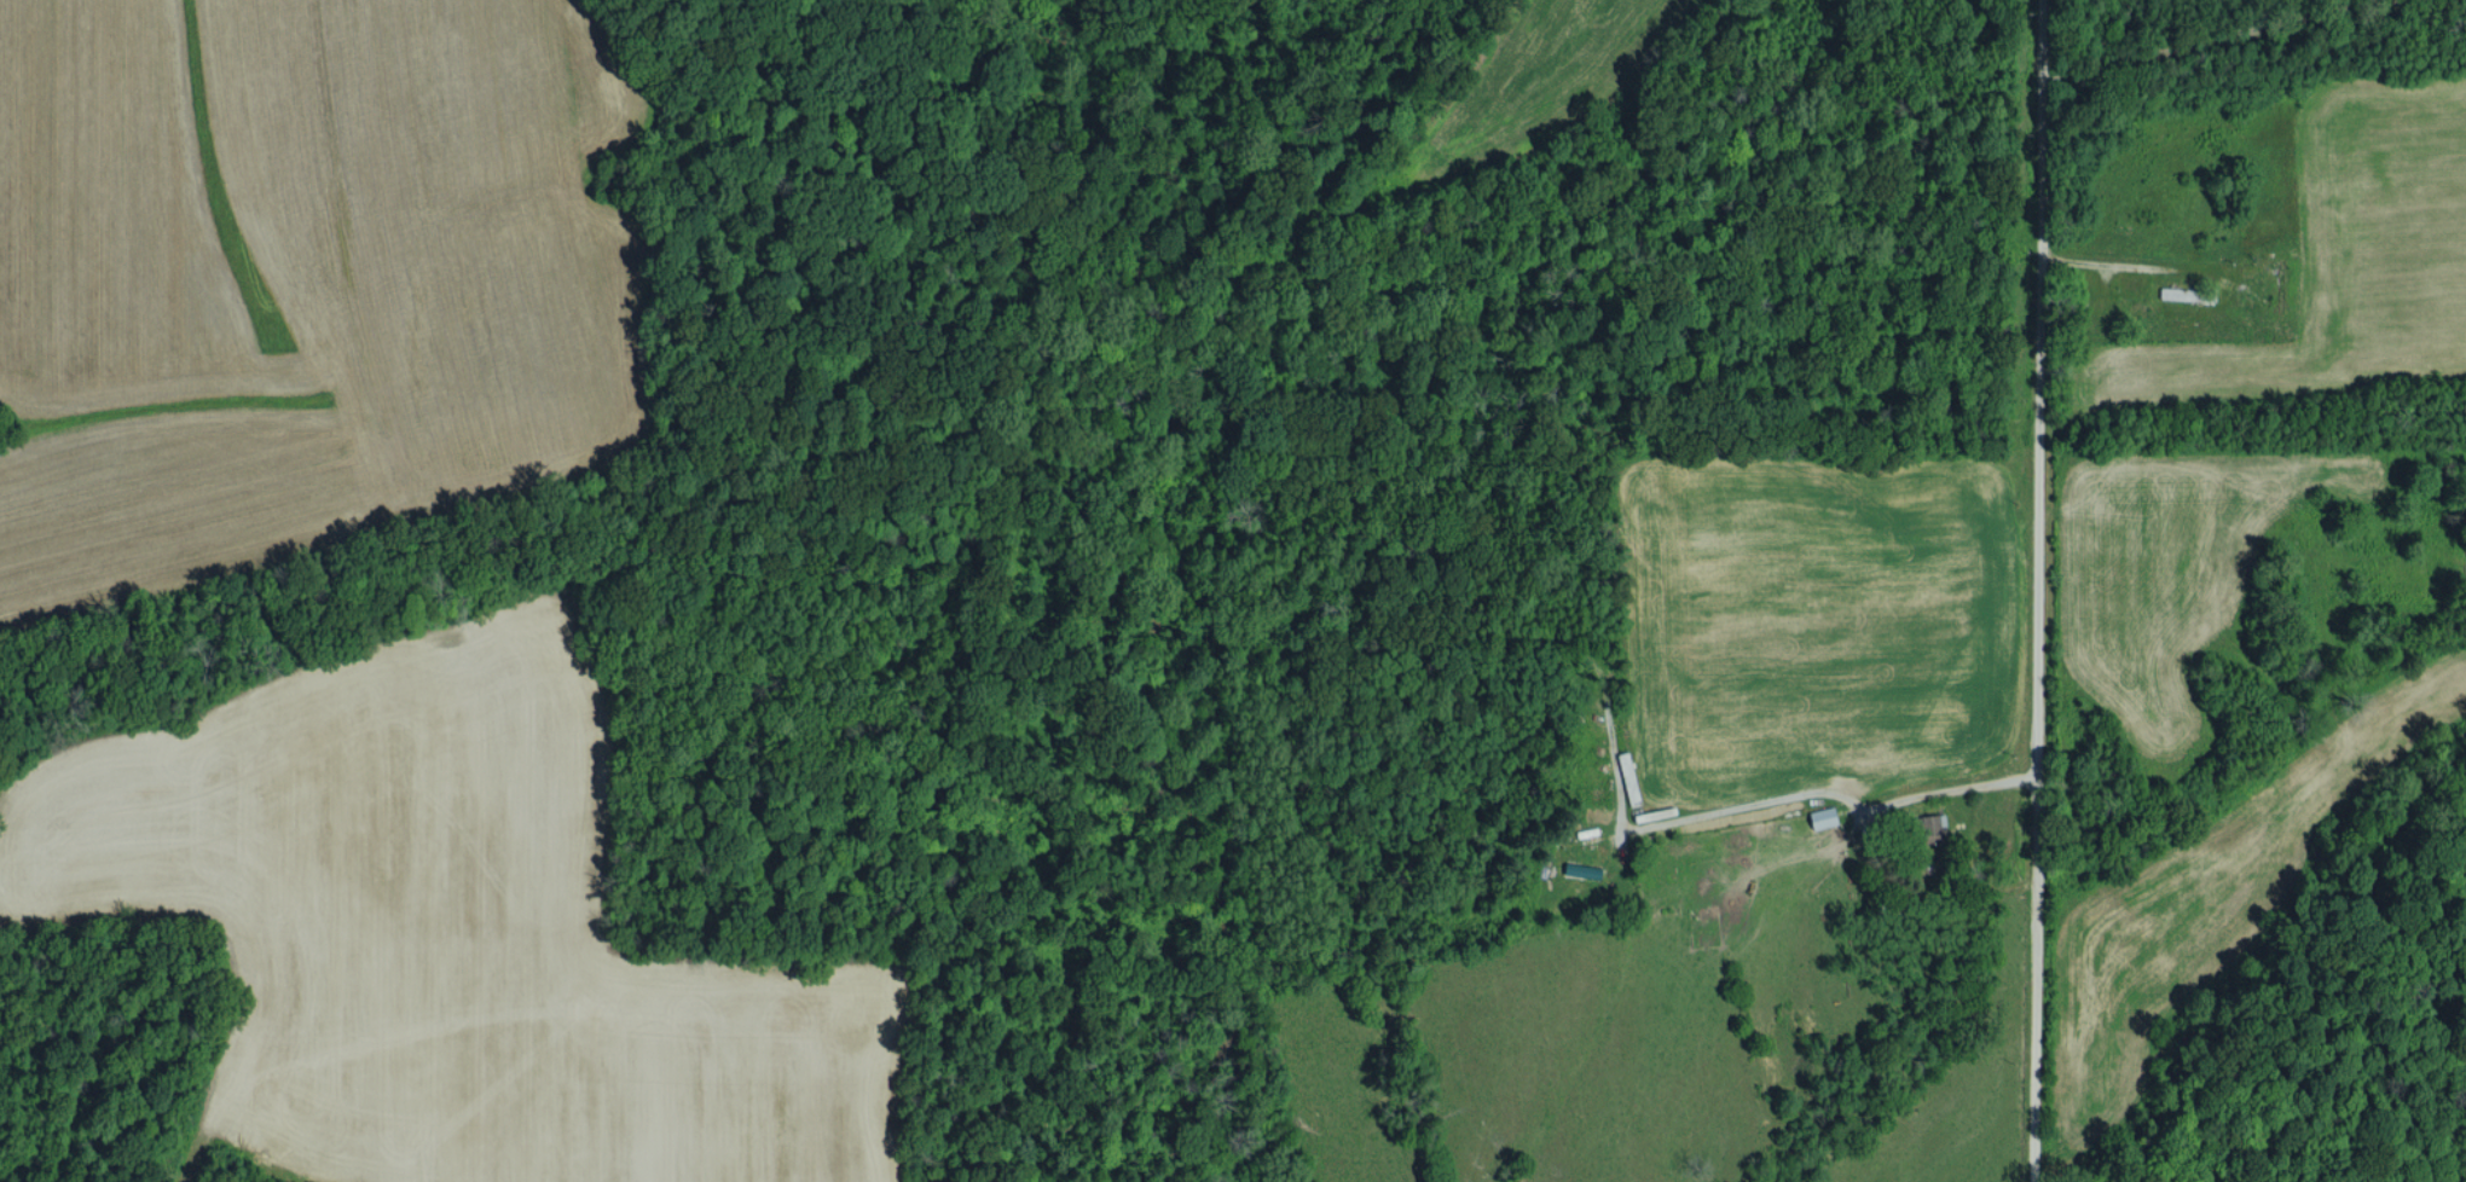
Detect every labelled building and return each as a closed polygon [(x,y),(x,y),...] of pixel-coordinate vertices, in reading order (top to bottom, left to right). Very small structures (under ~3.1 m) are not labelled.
[(1808,826),(1831,825),(1830,809),(1807,810),(1808,826)]
